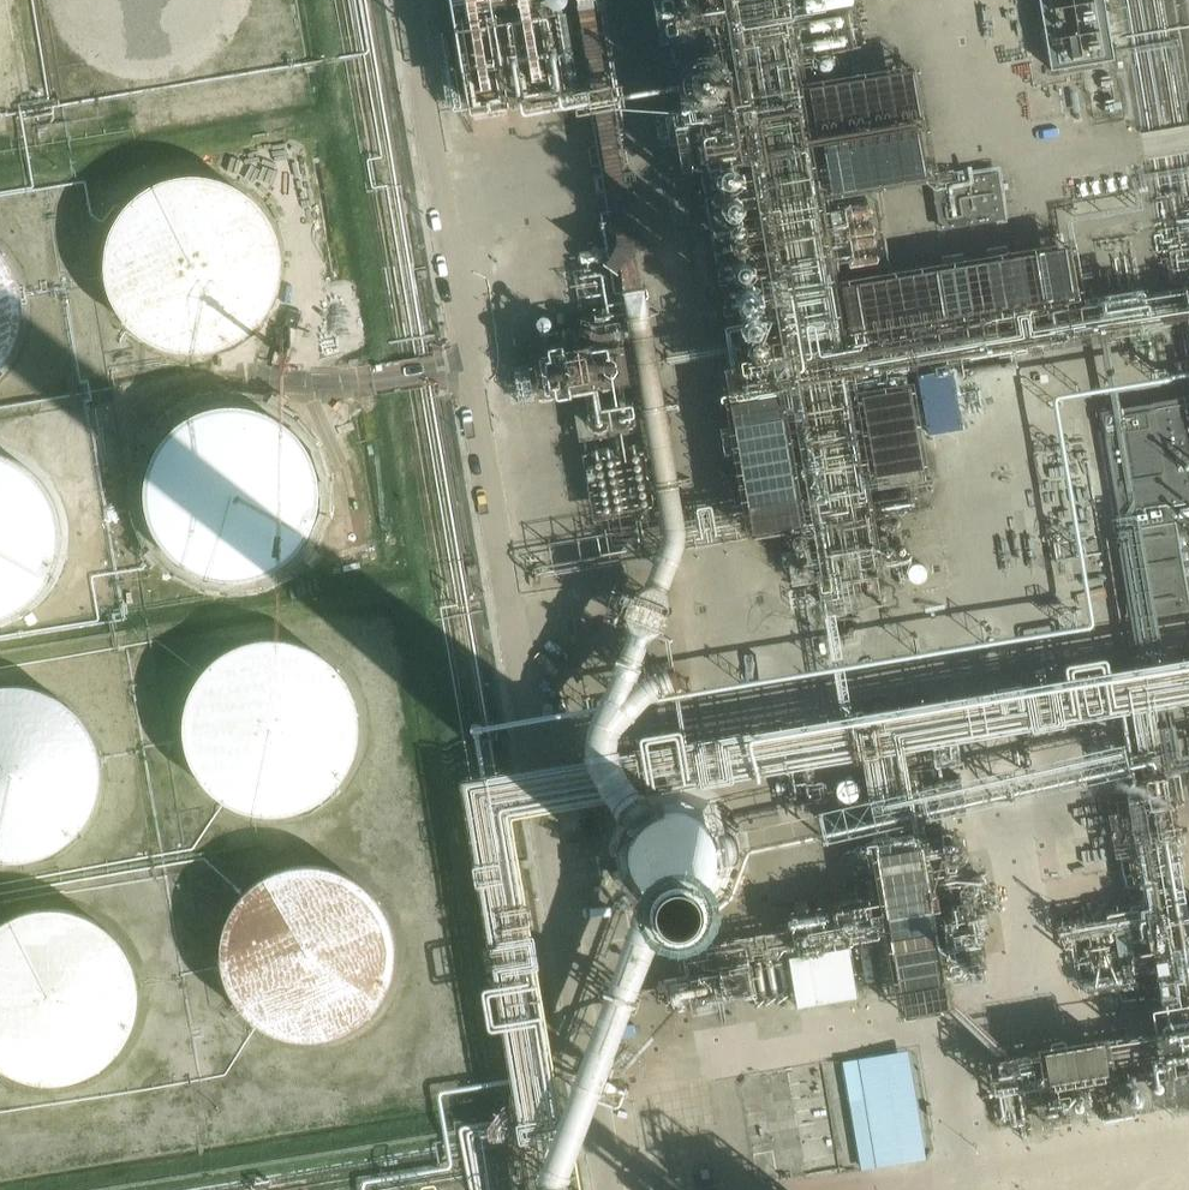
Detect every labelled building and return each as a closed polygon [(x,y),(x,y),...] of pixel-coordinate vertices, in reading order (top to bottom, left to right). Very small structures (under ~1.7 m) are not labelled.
[(65,8),(69,16),(73,24),(83,36),(97,48),(110,56),(124,61),(142,64),(159,63),(176,59),(184,56),(193,51),(207,40),(219,27),(224,19),(228,11),(231,0),(63,0),(65,8)] [(465,111),(555,96),(543,25),(579,19),(576,0),(447,0),(465,111)] [(736,495),(676,505),(682,538),(800,519),(810,579),(873,569),(859,478),(921,468),(903,357),(1078,329),(1063,237),(890,265),(876,179),(924,171),(908,74),(860,81),(847,0),(656,0),(736,495)] [(1100,0),(1034,0),(1044,62),(1108,52),(1100,0)] [(933,179),(940,228),(1008,219),(999,170),(933,179)] [(283,269),(283,267),(282,258),(281,248),(276,232),(268,218),(262,209),(256,202),(242,192),(227,184),(216,180),(207,179),(193,177),(179,178),(170,180),(160,184),(145,192),(131,203),(125,209),(118,218),(111,232),(105,250),(104,267),(105,284),(110,299),(114,308),(118,316),(128,328),(141,339),(150,345),(157,349),(172,354),(181,356),(190,356),(206,356),(215,354),(225,350),(241,343),(255,331),(268,317),(275,303),(281,286),(283,269)] [(25,312),(23,295),(21,286),(18,277),(9,262),(5,255),(0,250),(0,374),(5,369),(9,363),(18,347),(23,329),(25,314),(25,312)] [(613,260),(562,269),(569,310),(620,301),(613,260)] [(654,504),(627,332),(533,347),(541,402),(571,397),(589,512),(654,504)] [(1103,413),(1138,619),(1188,610),(1188,398),(1103,413)] [(318,491),(318,490),(316,473),(312,458),(305,443),(294,429),(289,424),(280,417),(266,409),(257,406),(248,403),(234,402),(218,402),(203,406),(194,409),(184,414),(171,424),(159,437),(154,444),(150,452),(144,470),(142,488),(143,506),(148,521),(154,535),(165,550),(171,555),(179,562),(194,570),(209,575),(218,577),(227,578),(242,577),(254,574),(263,571),(278,564),(291,553),(297,546),(303,539),(311,524),(314,517),(316,506),(318,491)] [(58,534),(57,519),(55,511),(52,502),(44,487),(34,474),(21,464),(7,455),(0,453),(0,616),(4,615),(19,607),(25,603),(34,594),(43,583),(52,567),(56,552),(58,536),(58,534)] [(356,726),(356,724),(354,707),(350,691),(343,679),(332,664),(319,652),(312,647),(303,643),(287,638),(276,636),(269,636),(253,637),(235,641),(225,646),(217,651),(205,660),(195,672),(186,688),(180,706),(178,723),(178,731),(180,741),(184,756),(193,773),(203,786),(215,796),(230,805),(240,809),(249,811),(267,813),(286,811),(295,809),(303,806),(317,798),(323,794),(331,786),(342,773),(349,759),(354,741),(356,726)] [(96,774),(95,759),(90,743),(84,729),(79,721),(73,714),(67,709),(59,702),(44,694),(35,690),(26,688),(13,686),(0,687),(0,862),(5,862),(22,861),(40,857),(55,849),(61,845),(71,837),(81,823),(90,807),(94,793),(96,776),(96,774)] [(717,900),(715,809),(636,811),(639,902),(717,900)] [(887,897),(779,912),(793,1005),(896,991),(899,1010),(950,1003),(926,830),(878,836),(887,897)] [(391,948),(391,946),(389,929),(384,913),(376,898),(366,886),(355,876),(341,868),(324,862),(306,860),(291,861),(282,863),(272,866),(257,874),(243,885),(233,898),(225,913),(220,929),(218,945),(219,960),(224,977),(231,992),(242,1007),(249,1013),(256,1018),(269,1026),(285,1031),(300,1033),(316,1032),(334,1028),(344,1024),(350,1020),(364,1009),(376,995),(383,982),(389,964),(391,948)] [(138,994),(137,984),(136,975),(131,959),(123,945),(118,938),(112,931),(99,920),(85,912),(69,907),(51,905),(34,906),(26,908),(16,911),(7,915),(0,920),(0,1067),(12,1074),(28,1080),(46,1082),(63,1081),(79,1077),(95,1069),(105,1062),(111,1057),(121,1046),(130,1030),(136,1012),(138,995),(138,994)] [(1104,1036),(1036,1045),(1041,1080),(1108,1071),(1104,1036)] [(911,1049),(844,1060),(863,1169),(929,1158),(911,1049)]
